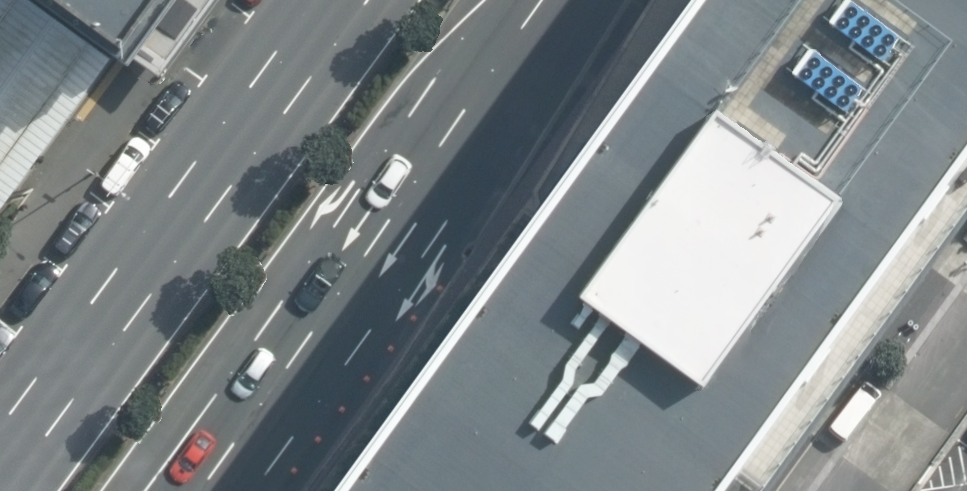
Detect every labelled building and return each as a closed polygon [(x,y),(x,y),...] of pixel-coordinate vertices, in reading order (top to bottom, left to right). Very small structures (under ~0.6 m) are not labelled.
[(114,61),(34,3),(31,0),(0,0),(0,217),(15,197),(32,173),(62,132),(94,89),(114,61)] [(34,3),(114,61),(130,72),(155,91),(222,0),(31,0),(34,3)] [(870,366),(886,344),(966,231),(966,0),(694,0),(583,153),(572,146),(551,178),(525,213),(535,220),(337,490),(780,490),(870,366)]
